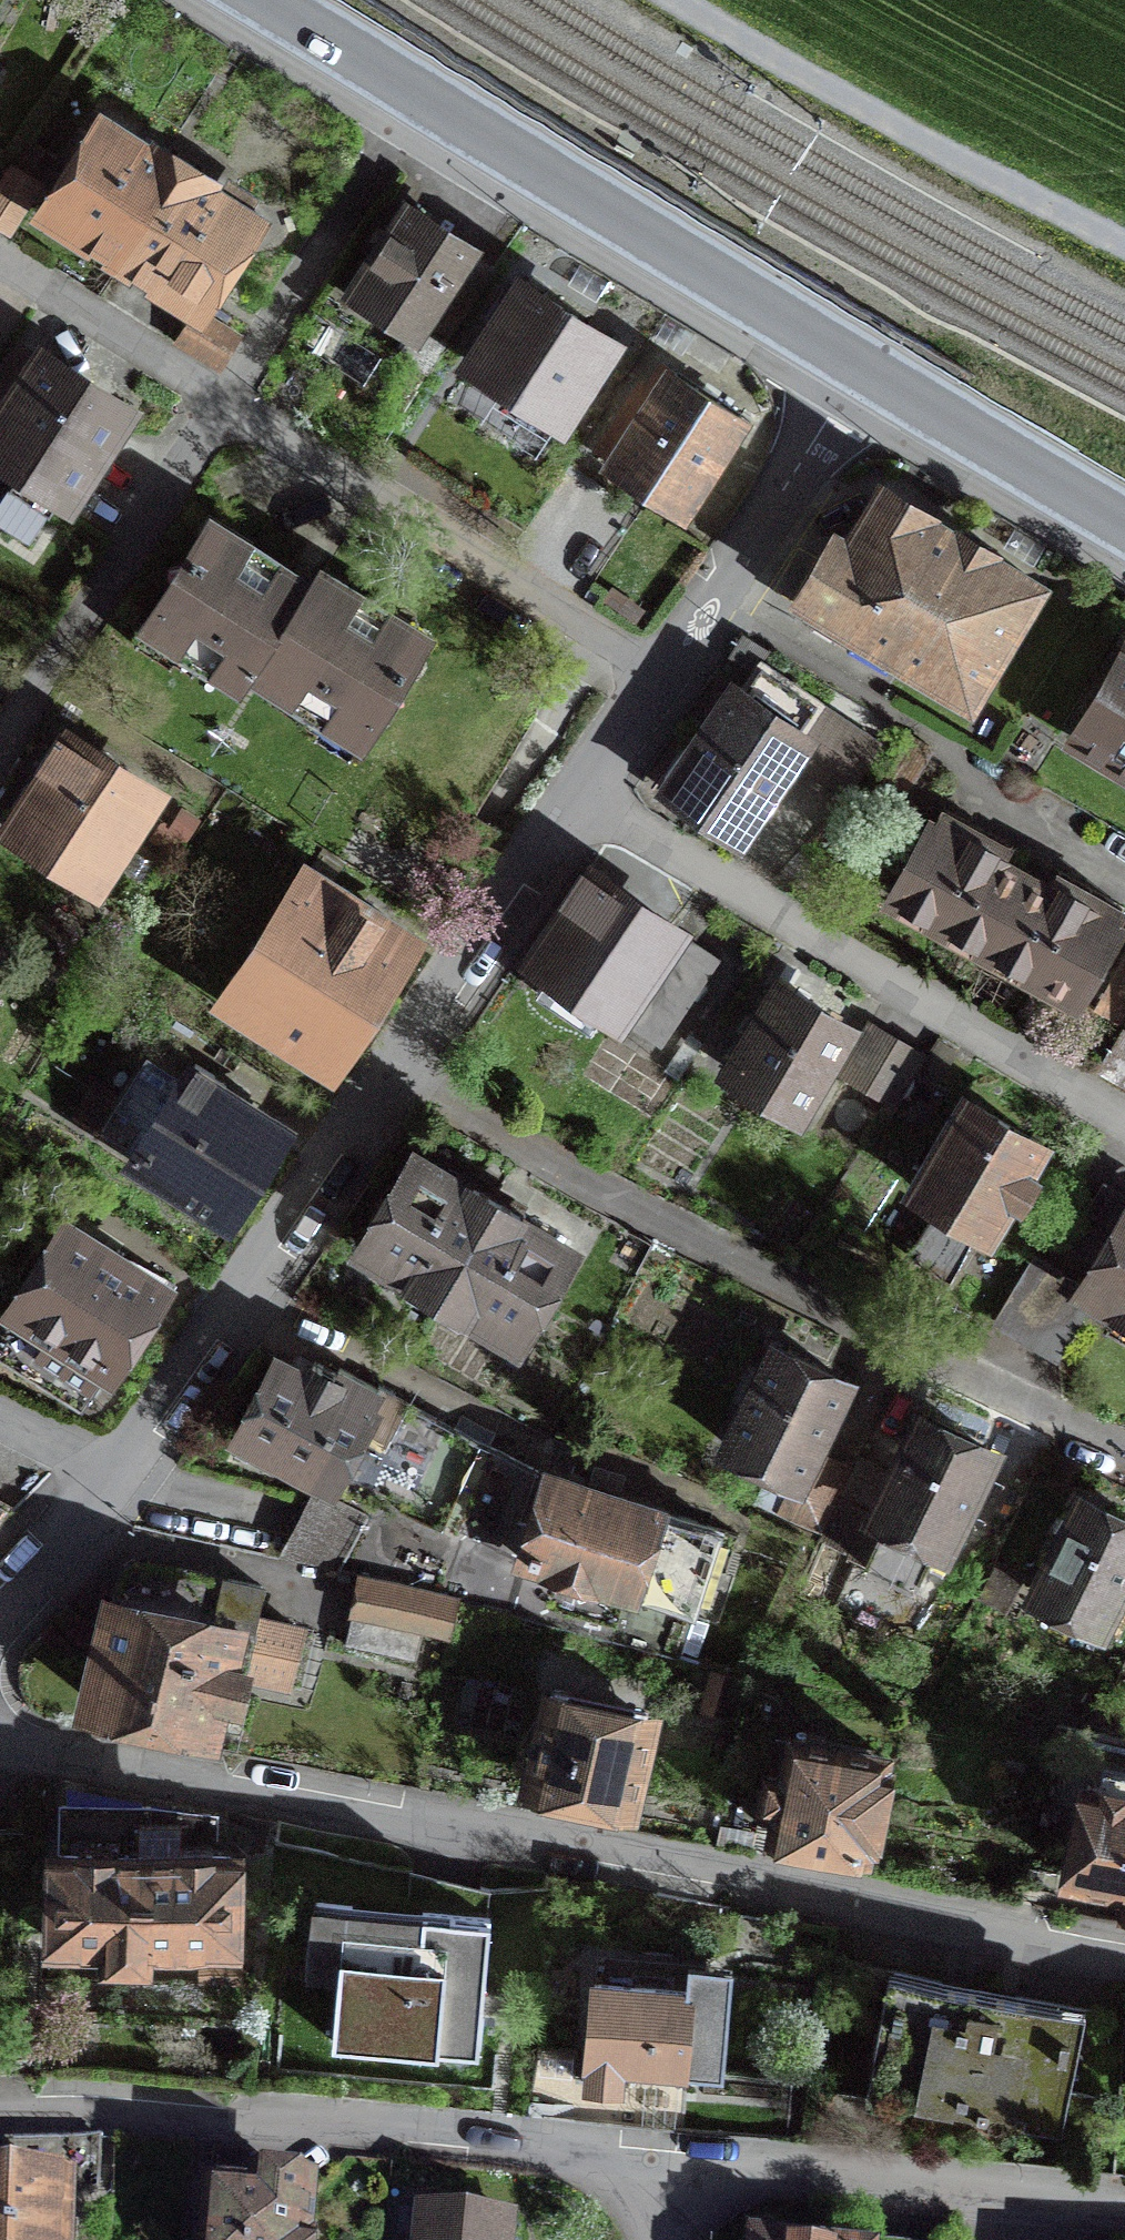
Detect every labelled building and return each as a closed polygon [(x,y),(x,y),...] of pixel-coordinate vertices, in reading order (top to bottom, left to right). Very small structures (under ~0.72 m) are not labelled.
[(46,212),(121,260),(185,161),(172,153),(160,146),(154,155),(104,123),(46,212)] [(198,170),(185,161),(121,260),(196,308),(197,307),(254,219),(204,187),(210,177),(198,170)] [(0,183),(0,223),(10,230),(39,185),(10,167),(0,183)] [(467,249),(402,206),(384,233),(344,294),(408,335),(399,350),(426,369),(491,267),(466,252),(467,249)] [(610,340),(522,284),(501,316),(471,362),(559,419),(610,340)] [(197,307),(196,308),(175,341),(213,366),(217,368),(221,363),(239,334),(197,307)] [(32,350),(0,399),(0,453),(20,466),(0,497),(0,522),(30,541),(62,493),(63,494),(120,406),(32,350)] [(750,420),(663,363),(640,398),(631,412),(625,407),(596,451),(681,506),(722,443),(731,449),(750,420)] [(955,535),(883,491),(850,546),(840,540),(806,597),(968,695),(1036,583),(955,535)] [(311,586),(210,522),(146,624),(239,682),(248,667),(361,739),(425,638),(350,591),(320,572),(311,586)] [(1072,735),(1124,767),(1124,646),(1072,735)] [(875,743),(762,667),(741,698),(737,695),(730,706),(729,704),(703,742),(672,788),(738,833),(794,749),(789,746),(797,734),(811,744),(799,762),(842,791),(875,743)] [(903,735),(880,721),(871,736),(893,750),(903,735)] [(147,789),(60,733),(9,813),(23,822),(18,830),(91,877),(147,789)] [(985,946),(1023,877),(980,853),(932,827),(894,896),(985,946)] [(717,957),(584,869),(558,908),(560,909),(556,915),(529,955),(660,1042),(717,957)] [(360,901),(318,873),(306,892),(305,891),(237,993),(330,1054),(398,952),(397,952),(409,934),(360,901)] [(1023,877),(985,946),(1074,995),(1112,926),(1063,899),(1023,877)] [(1098,1009),(1121,1022),(1124,1015),(1124,961),(1098,1009)] [(790,994),(785,991),(736,1072),(796,1108),(845,1027),(790,994)] [(899,1038),(871,1021),(840,1071),(893,1103),(923,1052),(899,1038)] [(1110,1050),(1124,1058),(1124,1024),(1110,1050)] [(103,1130),(229,1209),(276,1134),(242,1112),(250,1098),(225,1083),(195,1064),(186,1078),(149,1055),(119,1103),(94,1088),(78,1113),(104,1128),(103,1130)] [(1042,1144),(965,1099),(914,1187),(947,1206),(939,1220),(932,1216),(915,1244),(922,1248),(915,1261),(952,1283),(985,1227),(991,1231),(1011,1197),(1023,1205),(1039,1177),(1027,1170),(1042,1144)] [(362,1244),(439,1290),(495,1197),(469,1181),(466,1186),(416,1156),(362,1244)] [(1102,1183),(1065,1244),(1098,1264),(1085,1286),(1034,1257),(994,1318),(1057,1356),(1093,1294),(1124,1313),(1124,1196),(1102,1183)] [(495,1197),(439,1290),(514,1336),(568,1247),(518,1217),(521,1212),(495,1197)] [(68,1229),(0,1334),(0,1351),(81,1403),(157,1286),(109,1255),(68,1229)] [(845,1378),(776,1346),(728,1445),(797,1478),(782,1509),(822,1527),(858,1458),(859,1452),(842,1444),(832,1465),(808,1454),(845,1378)] [(307,1372),(280,1358),(239,1433),(325,1480),(327,1481),(378,1387),(340,1366),(337,1372),(314,1360),(311,1366),(307,1372)] [(523,1518),(537,1471),(378,1387),(327,1481),(325,1480),(321,1487),(368,1513),(338,1570),(361,1575),(459,1597),(458,1600),(504,1611),(535,1522),(523,1518)] [(991,1450),(922,1418),(876,1514),(862,1507),(843,1547),(869,1560),(867,1564),(914,1586),(935,1542),(945,1547),(991,1450)] [(820,1537),(843,1547),(862,1507),(880,1468),(858,1458),(820,1537)] [(721,1528),(553,1470),(535,1522),(504,1611),(677,1659),(721,1528)] [(0,1499),(0,1523),(10,1505),(0,1499)] [(1081,1499),(1034,1593),(1113,1631),(1124,1607),(1124,1586),(1120,1583),(1124,1573),(1124,1520),(1081,1499)] [(234,1701),(241,1674),(284,1684),(297,1625),(255,1615),(262,1586),(138,1558),(122,1567),(91,1703),(206,1729),(213,1696),(234,1701)] [(980,1597),(1005,1609),(1021,1575),(996,1563),(980,1597)] [(414,1660),(421,1626),(451,1633),(458,1600),(459,1597),(361,1575),(345,1644),(414,1660)] [(645,1718),(548,1698),(531,1780),(627,1800),(645,1718)] [(883,1754),(793,1737),(790,1753),(771,1750),(761,1805),(780,1808),(775,1836),(864,1853),(883,1754)] [(1124,1886),(1124,1791),(1089,1784),(1071,1875),(1124,1886)] [(151,1807),(61,1804),(58,1945),(106,1946),(105,1963),(146,1964),(146,1946),(226,1948),(229,1856),(212,1855),(213,1815),(151,1807)] [(0,1832),(0,1891),(26,1890),(23,1831),(0,1832)] [(352,1906),(311,1902),(305,1970),(338,1973),(332,2040),(478,2054),(483,1991),(490,1918),(423,1912),(421,1933),(350,1926),(352,1906)] [(243,1966),(201,1964),(201,1981),(242,1983),(243,1966)] [(728,1991),(595,1980),(586,2085),(606,2086),(620,2088),(621,2067),(722,2075),(728,1991)] [(938,1995),(902,1988),(900,1999),(895,1998),(884,2055),(889,2056),(882,2094),(952,2108),(953,2105),(987,2111),(988,2105),(1048,2117),(1055,2080),(1059,2081),(1069,2032),(1065,2031),(1067,2022),(1012,2011),(1015,1996),(941,1981),(938,1995)] [(0,2139),(0,2239),(63,2239),(64,2213),(65,2191),(98,2192),(100,2137),(0,2139)] [(206,2190),(201,2239),(302,2239),(307,2195),(285,2193),(251,2189),(251,2195),(206,2190)] [(422,2208),(418,2239),(507,2239),(510,2218),(422,2208)]
